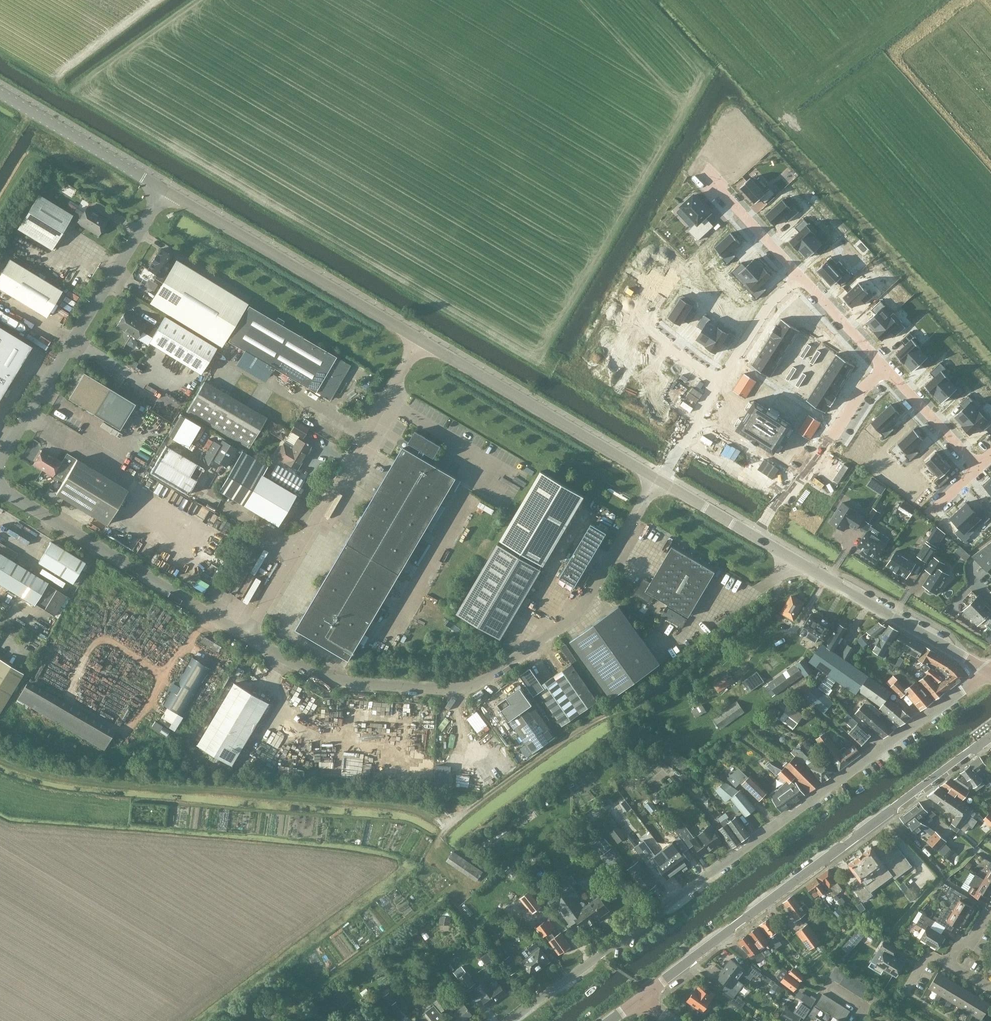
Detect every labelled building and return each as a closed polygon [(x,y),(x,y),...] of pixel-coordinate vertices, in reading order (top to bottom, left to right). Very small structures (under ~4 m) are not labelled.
[(753,127),(749,122),(739,112),(733,117),(743,128),(747,132),(753,127)] [(749,177),(739,187),(745,193),(744,193),(748,197),(749,197),(754,203),(759,198),(764,203),(774,193),(769,188),(764,193),(749,177)] [(51,249),(70,218),(72,215),(37,194),(16,228),(51,249)] [(692,195),(680,206),(681,207),(696,223),(691,228),(688,231),(697,240),(712,226),(704,217),(709,212),(692,195)] [(781,199),(765,215),(774,225),(783,217),(788,221),(798,211),(794,206),(790,209),(781,199)] [(76,209),(72,215),(70,218),(77,222),(76,223),(97,235),(106,220),(86,207),(82,213),(76,209)] [(798,232),(789,240),(797,249),(817,231),(808,222),(807,223),(803,219),(794,227),(798,232)] [(817,231),(797,249),(797,250),(798,249),(806,257),(814,249),(819,254),(828,245),(823,240),(821,242),(814,235),(817,231)] [(730,232),(714,247),(723,257),(721,259),(726,264),(735,255),(731,251),(740,242),(730,232)] [(156,255),(155,255),(151,262),(152,262),(147,269),(156,274),(154,278),(163,283),(169,273),(164,270),(173,257),(160,249),(156,255)] [(0,274),(0,289),(45,316),(60,291),(9,259),(0,274)] [(741,262),(730,272),(735,277),(743,285),(762,267),(761,267),(763,265),(758,260),(756,262),(754,259),(745,267),(741,262)] [(826,260),(816,270),(822,276),(821,276),(825,280),(831,286),(836,281),(840,286),(851,276),(846,271),(841,276),(826,260)] [(219,346),(245,303),(177,261),(169,273),(163,283),(150,304),(219,346)] [(762,267),(743,285),(750,293),(750,294),(755,299),(766,289),(761,284),(771,276),(768,273),(769,271),(765,266),(763,268),(762,267)] [(842,297),(851,308),(860,299),(865,304),(874,295),(869,290),(867,292),(858,282),(842,297)] [(676,304),(668,317),(679,324),(683,319),(688,322),(695,312),(689,309),(693,302),(682,295),(680,297),(678,296),(674,303),(676,304)] [(875,314),(866,322),(874,330),(873,331),(893,313),(889,316),(882,308),(884,306),(879,301),(870,309),(875,314)] [(340,359),(339,360),(248,306),(227,341),(329,400),(350,365),(340,359)] [(141,331),(151,337),(157,328),(146,322),(145,324),(125,312),(116,326),(136,338),(141,331)] [(893,313),(873,331),(882,340),(891,331),(895,336),(904,328),(900,323),(901,322),(893,313)] [(702,329),(695,339),(705,345),(705,346),(719,324),(719,323),(716,327),(707,322),(709,319),(703,315),(696,326),(702,329)] [(157,328),(151,337),(148,342),(200,373),(215,348),(164,316),(157,328)] [(775,325),(772,330),(791,342),(798,331),(799,331),(780,318),(780,319),(776,326),(775,325)] [(719,324),(705,346),(715,353),(722,342),(727,346),(734,335),(729,331),(730,330),(719,324)] [(43,326),(37,337),(51,343),(57,332),(43,326)] [(31,346),(0,327),(0,397),(31,346)] [(770,335),(766,342),(784,354),(791,342),(772,330),(769,335),(770,335)] [(904,345),(895,354),(903,363),(922,345),(914,336),(913,337),(909,332),(899,341),(904,345)] [(766,342),(758,353),(777,365),(784,354),(766,342)] [(922,345),(903,363),(904,363),(911,371),(920,363),(925,368),(934,359),(929,354),(927,356),(919,348),(923,345),(922,345)] [(751,364),(750,365),(769,377),(770,377),(769,376),(777,365),(758,353),(751,365),(751,364)] [(835,354),(828,366),(846,377),(853,366),(854,366),(835,354)] [(933,377),(924,385),(927,389),(925,390),(930,395),(932,394),(952,376),(944,368),(944,367),(939,362),(929,372),(933,377)] [(828,366),(821,377),(839,389),(846,377),(828,366)] [(119,429),(134,403),(83,372),(77,382),(79,383),(70,398),(85,407),(84,408),(119,429)] [(756,381),(743,373),(732,390),(744,398),(756,381)] [(952,376),(932,394),(932,395),(933,394),(941,403),(949,394),(954,399),(963,391),(958,385),(956,387),(948,380),(952,376)] [(821,377),(813,388),(833,401),(836,396),(835,395),(839,389),(821,377)] [(238,380),(234,386),(242,390),(245,384),(238,380)] [(248,448),(266,417),(204,381),(186,412),(248,448)] [(806,400),(805,400),(824,412),(825,412),(824,411),(828,405),(830,406),(833,401),(813,388),(806,400)] [(962,408),(954,417),(961,425),(977,410),(970,403),(972,400),(967,395),(958,404),(962,408)] [(754,400),(735,429),(750,438),(749,440),(757,445),(758,443),(773,453),(791,424),(754,400)] [(890,404),(871,422),(880,432),(879,432),(884,437),(893,429),(889,424),(900,414),(890,404)] [(961,425),(969,435),(979,426),(983,431),(990,423),(990,421),(988,417),(989,416),(981,407),(977,410),(961,425)] [(307,410),(304,414),(313,419),(315,415),(307,410)] [(809,439),(820,422),(808,414),(797,432),(809,439)] [(295,421),(290,430),(274,457),(283,462),(282,462),(296,470),(310,446),(296,438),(298,435),(302,438),(307,428),(295,421)] [(913,429),(897,444),(906,454),(904,455),(909,460),(918,452),(913,447),(922,439),(913,429)] [(354,529),(295,629),(348,660),(407,560),(432,518),(436,511),(440,504),(455,478),(423,459),(426,454),(433,458),(440,445),(415,431),(408,441),(407,443),(409,444),(406,449),(402,447),(402,448),(397,455),(397,456),(354,529)] [(109,432),(107,436),(115,440),(117,435),(109,432)] [(187,437),(185,441),(196,446),(198,442),(187,437)] [(213,441),(201,460),(214,467),(218,461),(226,466),(236,449),(221,440),(218,444),(213,441)] [(165,445),(149,472),(187,494),(203,468),(165,445)] [(60,461),(41,450),(33,464),(62,482),(70,468),(76,459),(66,453),(60,462),(60,461)] [(241,451),(236,460),(218,490),(242,505),(277,525),(295,495),(262,475),(267,466),(241,451)] [(934,452),(924,461),(929,466),(927,468),(933,474),(934,472),(939,477),(933,482),(938,487),(949,477),(944,472),(949,468),(944,462),(940,457),(940,458),(934,452)] [(76,459),(70,468),(66,474),(62,482),(55,493),(106,524),(127,490),(76,459)] [(276,464),(268,476),(296,493),(304,480),(276,464)] [(514,473),(516,470),(507,464),(505,468),(514,473)] [(540,470),(499,539),(542,565),(583,496),(540,470)] [(872,477),(866,485),(880,494),(885,485),(872,477)] [(983,483),(984,484),(983,486),(990,494),(990,478),(990,479),(989,477),(983,483)] [(495,510),(497,505),(483,498),(480,502),(495,510)] [(902,502),(897,509),(909,516),(914,509),(902,502)] [(965,502),(957,510),(975,529),(983,522),(983,523),(989,518),(980,509),(975,513),(965,502)] [(854,513),(855,512),(841,503),(829,522),(843,531),(847,525),(855,530),(862,518),(854,513)] [(210,519),(214,508),(210,507),(206,518),(210,519)] [(873,508),(865,520),(871,525),(879,512),(873,508)] [(957,510),(949,517),(959,528),(955,532),(963,541),(969,537),(968,536),(975,529),(957,510)] [(11,520),(5,531),(29,544),(35,534),(11,520)] [(591,523),(558,577),(574,586),(606,532),(591,523)] [(648,534),(657,539),(664,529),(654,523),(648,534)] [(935,526),(926,541),(935,547),(944,533),(935,526)] [(866,531),(856,547),(864,551),(864,552),(868,555),(869,554),(876,559),(889,539),(880,533),(877,538),(866,531)] [(50,541),(37,562),(72,583),(84,562),(50,541)] [(971,556),(986,572),(990,567),(990,541),(971,556)] [(925,543),(916,556),(926,562),(935,549),(925,543)] [(499,638),(539,569),(496,544),(455,613),(499,638)] [(634,594),(650,603),(654,596),(687,616),(714,572),(671,546),(648,584),(642,580),(634,594)] [(895,551),(886,565),(893,570),(898,573),(905,577),(915,563),(895,551)] [(33,603),(46,583),(0,555),(0,583),(33,603)] [(932,593),(933,592),(936,594),(948,575),(940,570),(944,564),(933,557),(925,569),(931,573),(923,585),(926,587),(925,588),(926,591),(930,593),(932,593)] [(721,576),(726,564),(722,562),(717,574),(721,576)] [(726,580),(735,586),(742,577),(732,571),(726,580)] [(61,587),(48,607),(60,615),(73,595),(61,587)] [(967,605),(967,606),(962,611),(975,623),(980,618),(990,630),(990,608),(978,595),(976,596),(971,591),(961,600),(967,605)] [(791,596),(780,613),(792,620),(802,603),(791,596)] [(618,606),(569,641),(611,698),(659,663),(618,606)] [(818,637),(823,640),(832,625),(826,622),(827,621),(826,621),(826,622),(822,620),(823,619),(822,619),(816,616),(816,617),(811,614),(803,626),(808,629),(808,630),(809,631),(805,637),(815,643),(818,637)] [(455,618),(452,622),(459,628),(462,624),(455,618)] [(707,620),(697,623),(699,628),(709,624),(707,620)] [(837,623),(824,645),(834,653),(848,629),(837,623)] [(877,623),(872,627),(866,631),(874,636),(880,632),(886,627),(877,623)] [(886,649),(897,631),(888,625),(881,636),(882,637),(878,644),(876,643),(874,646),(875,647),(872,651),(884,657),(888,651),(886,649)] [(917,660),(925,647),(900,633),(893,644),(910,653),(909,657),(916,661),(917,660)] [(507,640),(512,644),(516,639),(511,635),(507,640)] [(834,653),(824,645),(821,643),(808,661),(827,674),(835,680),(855,694),(858,690),(880,706),(879,708),(882,711),(899,725),(910,717),(886,697),(891,692),(868,676),(834,653)] [(848,644),(841,656),(848,660),(855,648),(848,644)] [(964,677),(958,667),(950,661),(934,652),(925,647),(917,660),(923,663),(919,666),(924,672),(927,674),(917,681),(934,700),(964,677)] [(182,717),(210,668),(190,657),(161,705),(182,717)] [(814,671),(803,657),(767,683),(767,684),(764,686),(771,696),(775,694),(775,695),(803,675),(804,677),(814,671)] [(906,662),(899,658),(895,665),(901,669),(906,662)] [(22,673),(0,660),(0,711),(22,673)] [(533,696),(538,692),(561,725),(597,701),(571,664),(541,684),(529,668),(519,675),(533,696)] [(240,676),(244,670),(238,666),(234,673),(240,676)] [(749,693),(764,682),(756,671),(741,681),(749,693)] [(734,681),(728,672),(711,683),(717,692),(734,681)] [(832,690),(830,688),(835,680),(827,674),(818,688),(828,695),(832,690)] [(915,681),(907,689),(897,679),(890,686),(900,697),(905,692),(920,710),(932,701),(921,687),(915,681)] [(298,680),(292,689),(302,696),(308,687),(298,680)] [(103,750),(114,731),(27,681),(16,699),(103,750)] [(269,703),(234,682),(197,744),(232,765),(269,703)] [(823,714),(833,702),(813,684),(803,695),(823,714)] [(531,704),(531,703),(520,687),(507,696),(506,695),(506,696),(506,697),(496,704),(508,720),(532,753),(555,736),(531,704)] [(315,688),(311,699),(321,703),(326,693),(315,688)] [(893,729),(899,725),(882,711),(881,712),(866,699),(854,713),(882,737),(893,729)] [(320,714),(326,703),(322,701),(316,712),(320,714)] [(744,712),(736,701),(711,718),(720,730),(744,712)] [(696,718),(706,712),(701,704),(691,710),(696,718)] [(789,707),(781,718),(792,727),(801,715),(789,707)] [(852,728),(847,733),(861,745),(870,734),(847,713),(842,719),(852,728)] [(409,732),(408,742),(418,743),(419,739),(427,740),(427,735),(409,732)] [(838,770),(860,754),(853,744),(846,749),(844,746),(839,750),(825,732),(815,739),(838,770)] [(496,743),(473,760),(490,783),(513,766),(496,743)] [(790,752),(794,757),(803,764),(809,758),(796,745),(790,752)] [(308,757),(338,758),(338,751),(308,749),(308,757)] [(402,759),(397,759),(397,773),(417,773),(417,760),(413,760),(413,755),(402,755),(402,759)] [(810,769),(817,779),(820,783),(835,772),(824,756),(813,765),(810,761),(805,765),(809,770),(810,769)] [(803,764),(794,757),(784,766),(795,777),(809,791),(820,783),(817,779),(803,764)] [(979,758),(968,765),(969,766),(977,777),(978,777),(983,784),(984,783),(984,784),(987,787),(990,784),(988,781),(986,777),(983,779),(980,775),(988,770),(979,758)] [(777,774),(787,784),(795,777),(784,766),(781,770),(777,774)] [(963,769),(957,774),(958,775),(952,779),(968,790),(973,786),(975,790),(983,784),(978,777),(977,777),(969,766),(968,766),(967,766),(963,768),(963,769)] [(746,789),(746,788),(758,800),(766,792),(749,776),(747,777),(737,767),(726,779),(735,787),(739,783),(746,789)] [(968,790),(952,779),(949,777),(939,785),(960,800),(968,790)] [(725,802),(730,798),(745,816),(755,808),(740,790),(739,791),(724,782),(714,790),(725,802)] [(771,799),(781,812),(804,795),(795,782),(776,796),(771,790),(767,793),(772,799),(771,799)] [(972,817),(976,813),(971,810),(971,809),(938,786),(925,795),(955,816),(948,826),(955,832),(958,828),(962,831),(966,825),(962,822),(968,814),(972,817)] [(527,798),(516,806),(522,816),(534,807),(527,798)] [(650,812),(656,809),(650,800),(644,804),(650,812)] [(918,801),(908,809),(917,819),(922,815),(926,821),(935,814),(930,809),(926,812),(918,801)] [(934,831),(917,819),(908,809),(899,816),(907,827),(908,826),(915,834),(922,829),(930,835),(934,831)] [(725,812),(721,815),(727,823),(740,841),(749,835),(736,817),(731,820),(725,812)] [(740,841),(727,823),(721,815),(717,819),(723,826),(718,829),(731,847),(740,841)] [(671,826),(688,849),(693,845),(701,856),(721,841),(709,825),(693,837),(680,819),(671,826)] [(628,826),(623,820),(618,824),(623,830),(628,826)] [(510,834),(503,825),(479,842),(487,851),(510,834)] [(626,837),(617,826),(609,833),(617,843),(626,837)] [(930,835),(925,840),(936,850),(946,839),(935,830),(934,831),(930,835)] [(601,855),(610,848),(602,837),(592,844),(601,855)] [(646,862),(651,858),(647,852),(650,850),(643,840),(634,846),(646,862)] [(910,866),(909,865),(891,840),(874,852),(869,846),(847,863),(858,877),(849,884),(862,901),(871,894),(869,891),(887,877),(888,878),(892,875),(894,878),(910,866)] [(945,844),(938,851),(948,859),(954,852),(945,844)] [(680,849),(669,858),(678,870),(690,861),(680,849)] [(476,882),(483,872),(453,851),(446,861),(476,882)] [(666,879),(678,870),(669,858),(657,866),(666,879)] [(511,877),(520,869),(512,859),(502,867),(511,877)] [(642,866),(638,862),(638,861),(627,870),(627,871),(630,875),(644,892),(655,884),(642,866)] [(982,879),(990,885),(990,863),(989,861),(985,867),(983,871),(986,872),(982,878),(982,879)] [(829,877),(832,875),(827,869),(816,877),(821,883),(823,882),(828,887),(826,889),(832,896),(837,893),(837,894),(843,890),(836,881),(834,883),(829,877)] [(596,872),(586,880),(592,887),(602,880),(596,872)] [(960,887),(967,891),(969,893),(980,900),(985,903),(985,902),(988,898),(990,899),(990,896),(990,885),(982,879),(982,878),(975,874),(974,875),(969,872),(960,887)] [(819,895),(824,891),(814,878),(804,886),(813,897),(817,893),(819,895)] [(582,929),(608,910),(598,895),(583,907),(575,896),(577,895),(566,879),(544,894),(556,910),(558,908),(570,925),(576,920),(582,929)] [(915,896),(904,882),(900,885),(910,899),(915,896)] [(966,904),(969,899),(958,892),(950,887),(947,892),(951,895),(950,897),(949,899),(950,900),(951,901),(952,902),(948,908),(952,910),(966,919),(972,908),(966,904)] [(531,913),(542,905),(530,890),(519,898),(531,913)] [(813,915),(804,903),(800,906),(792,895),(782,902),(795,919),(797,917),(802,924),(813,915)] [(953,925),(959,929),(966,919),(952,910),(948,908),(949,907),(947,906),(945,909),(939,915),(935,921),(950,930),(953,925)] [(916,923),(922,913),(918,911),(912,921),(916,923)] [(916,924),(924,929),(926,926),(929,928),(934,920),(922,913),(916,923),(916,924)] [(449,926),(451,918),(441,915),(439,924),(449,926)] [(767,936),(765,938),(768,943),(770,942),(775,948),(782,944),(773,932),(777,929),(768,917),(758,925),(767,936)] [(560,932),(554,936),(550,931),(551,931),(544,921),(536,927),(543,937),(545,935),(549,940),(559,954),(570,945),(560,932)] [(806,923),(795,931),(808,949),(819,941),(806,923)] [(747,933),(758,947),(763,954),(768,950),(767,948),(770,946),(768,943),(765,938),(756,926),(747,933)] [(926,926),(924,929),(918,939),(935,949),(943,937),(929,928),(926,926)] [(841,947),(847,952),(865,932),(860,927),(841,947)] [(765,956),(763,954),(758,947),(747,933),(737,941),(748,955),(747,956),(749,959),(752,957),(756,963),(765,956)] [(893,956),(897,949),(883,940),(879,948),(883,951),(876,964),(896,977),(904,963),(893,956)] [(520,962),(529,975),(549,961),(539,948),(538,948),(534,942),(523,951),(525,954),(524,955),(526,957),(520,962)] [(516,971),(506,957),(500,961),(505,968),(510,975),(516,971)] [(729,959),(722,968),(736,979),(741,973),(750,979),(753,975),(756,978),(760,972),(751,965),(747,971),(743,969),(729,959)] [(827,976),(833,980),(840,968),(835,965),(827,976)] [(788,973),(792,976),(799,981),(804,977),(794,967),(788,973)] [(729,988),(736,979),(722,968),(715,977),(729,988)] [(840,968),(833,980),(838,983),(845,972),(840,968)] [(466,988),(474,982),(466,971),(458,977),(466,988)] [(787,972),(780,981),(793,991),(799,982),(787,972)] [(851,975),(845,972),(838,983),(844,986),(851,975)] [(930,989),(937,993),(938,994),(947,978),(937,972),(928,987),(926,986),(922,993),(926,996),(930,989)] [(844,986),(849,990),(856,979),(851,975),(844,986)] [(940,995),(947,999),(949,1000),(958,985),(947,978),(938,994),(937,993),(933,999),(937,1002),(940,995)] [(487,979),(483,982),(474,988),(481,997),(487,1006),(505,993),(495,979),(490,983),(487,979)] [(849,990),(855,993),(862,982),(856,979),(849,990)] [(862,982),(855,993),(860,997),(867,985),(862,982)] [(958,985),(949,1000),(947,999),(943,1006),(947,1008),(951,1002),(958,1006),(959,1007),(968,991),(958,985)] [(694,989),(686,1001),(700,1011),(713,993),(706,989),(704,992),(697,987),(695,989),(694,989)] [(754,1000),(758,994),(744,987),(741,993),(754,1000)] [(745,1002),(737,997),(737,996),(735,999),(733,997),(724,991),(720,995),(729,1002),(730,1001),(740,1009),(745,1002)] [(969,1013),(979,997),(968,991),(959,1007),(958,1006),(954,1012),(957,1015),(961,1008),(968,1012),(969,1013)] [(391,1005),(396,1001),(389,992),(384,996),(391,1005)] [(815,1004),(820,1008),(827,997),(822,993),(815,1004)] [(443,1015),(440,1012),(448,1007),(440,996),(432,1002),(434,1005),(424,1012),(432,1020),(436,1020),(443,1015)] [(827,997),(820,1008),(825,1011),(832,1000),(827,997)] [(989,1004),(979,997),(969,1013),(968,1012),(964,1018),(968,1020),(972,1014),(980,1019),(989,1004)] [(825,1011),(831,1015),(838,1003),(832,1000),(825,1011)] [(838,1003),(831,1015),(836,1018),(843,1007),(838,1003)] [(464,1004),(451,1014),(456,1020),(461,1020),(471,1014),(464,1004)] [(843,1007),(836,1018),(841,1020),(842,1020),(848,1010),(843,1007)]
